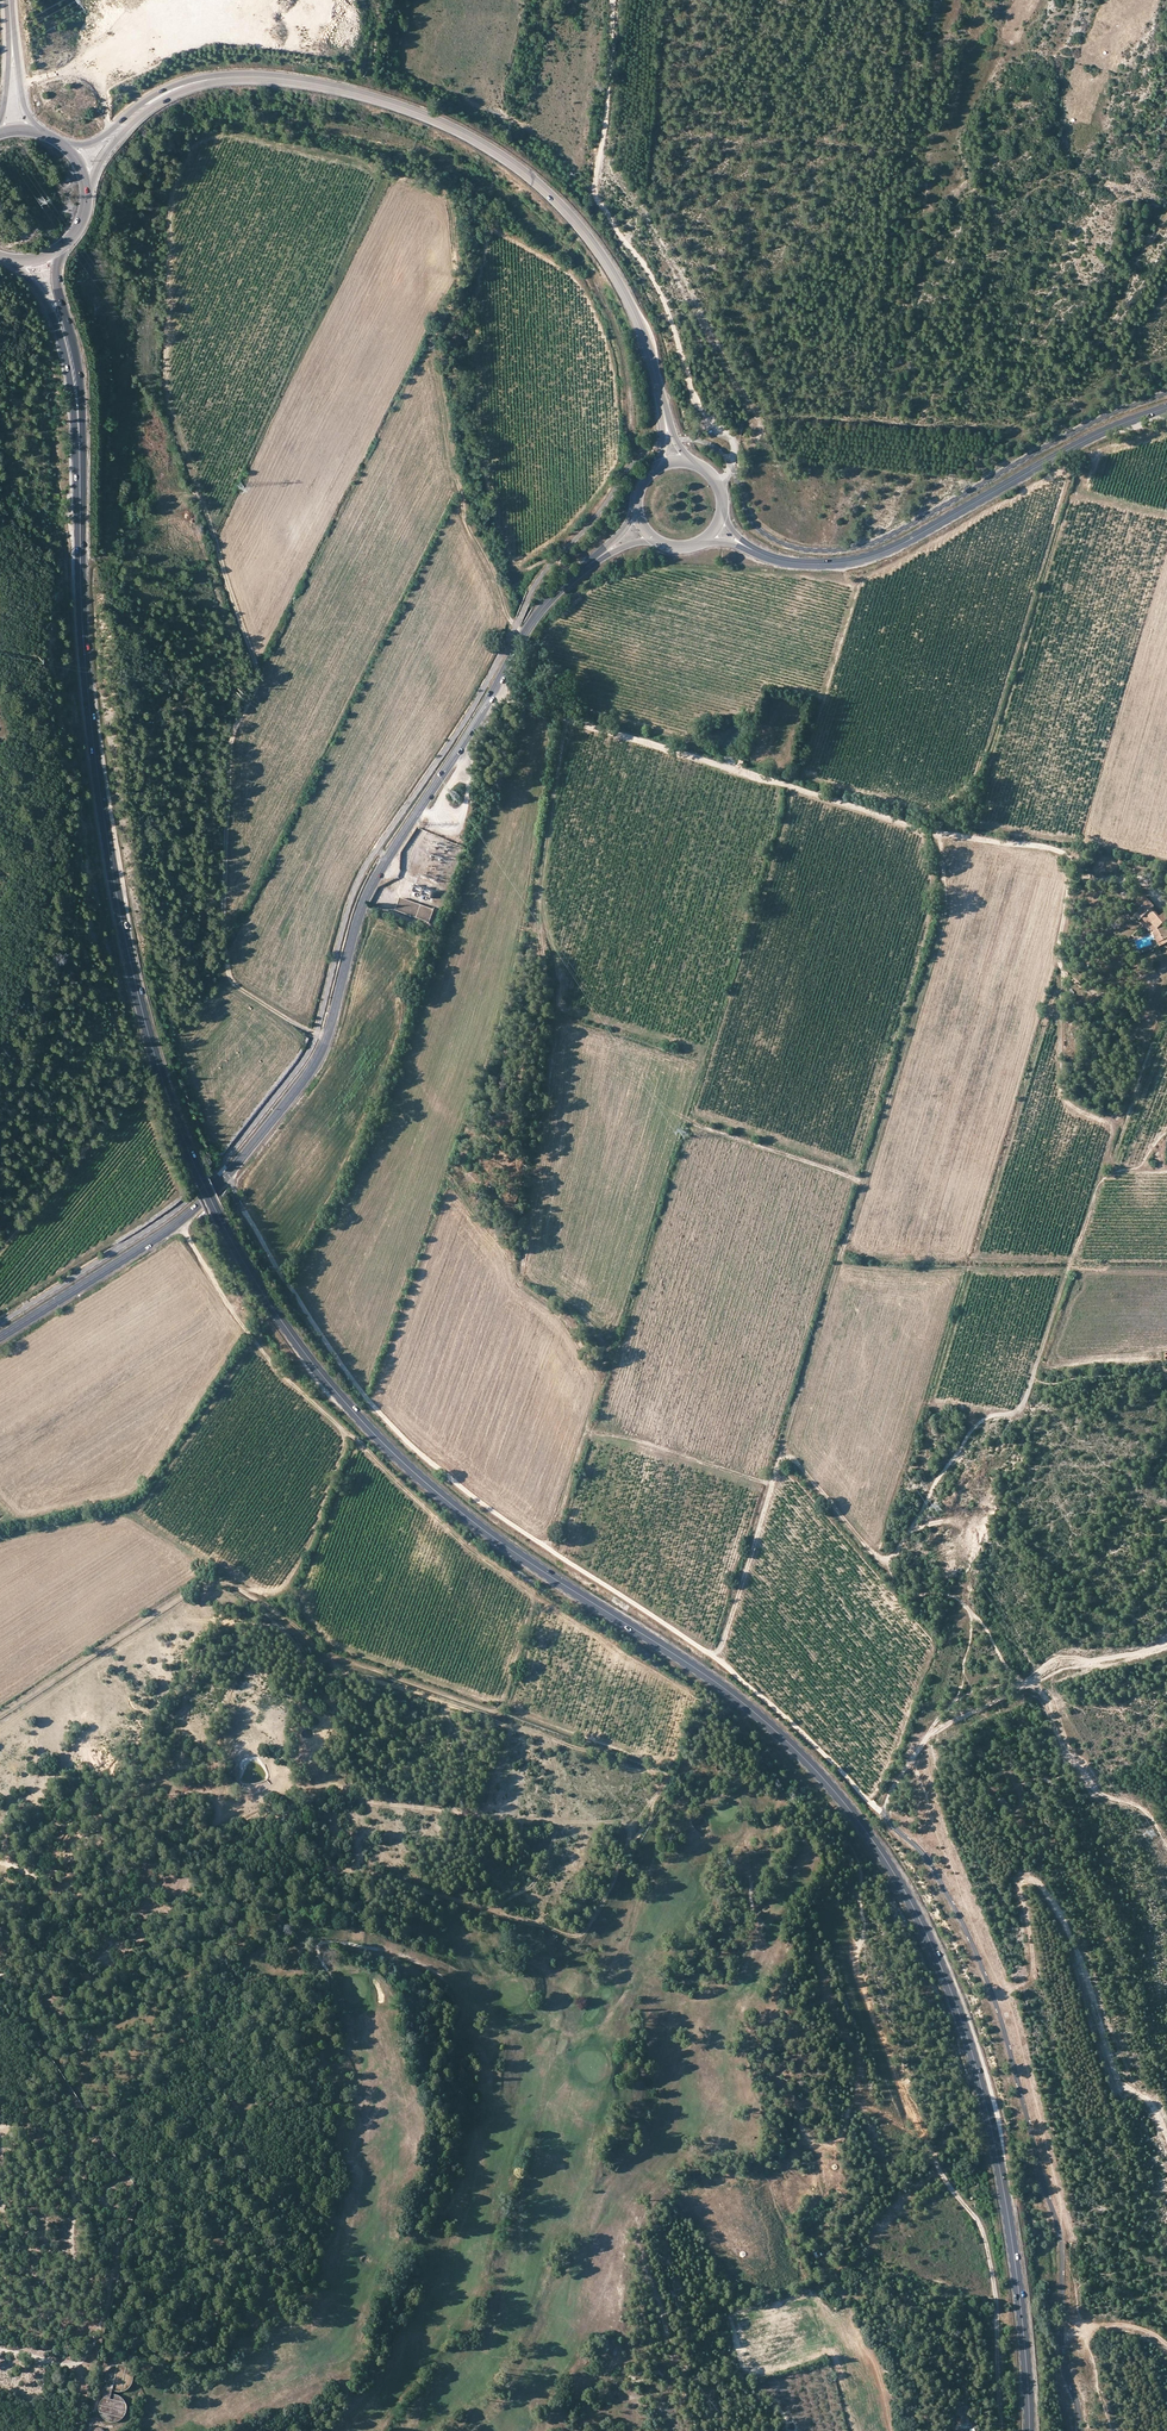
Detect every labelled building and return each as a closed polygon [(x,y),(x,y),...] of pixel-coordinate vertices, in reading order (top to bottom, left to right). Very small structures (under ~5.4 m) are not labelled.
[(1145,897),(1134,907),(1138,912),(1143,918),(1148,914),(1155,922),(1153,924),(1158,929),(1166,921),(1166,913),(1166,912),(1160,918),(1157,915),(1152,909),(1154,908),(1155,907),(1145,897)] [(435,910),(402,898),(397,910),(430,923),(435,910)] [(1162,936),(1158,929),(1153,924),(1155,922),(1148,914),(1143,918),(1155,931),(1157,939),(1162,936)] [(513,1147),(507,1145),(504,1153),(510,1155),(513,1147)] [(1007,1803),(1004,1797),(999,1800),(1000,1801),(1002,1803),(1003,1806),(1007,1803)] [(1011,1809),(1007,1803),(1003,1806),(1007,1812),(1011,1809)] [(104,2389),(103,2393),(105,2398),(104,2400),(103,2401),(102,2402),(101,2404),(101,2405),(101,2406),(101,2408),(101,2410),(101,2411),(101,2413),(102,2414),(103,2416),(103,2417),(105,2418),(106,2420),(108,2420),(109,2421),(110,2422),(112,2422),(114,2422),(116,2422),(118,2422),(120,2421),(121,2420),(123,2419),(124,2418),(125,2417),(126,2415),(127,2414),(127,2413),(128,2412),(128,2411),(128,2409),(128,2408),(128,2406),(127,2404),(127,2403),(126,2402),(126,2401),(125,2400),(124,2399),(123,2398),(121,2397),(120,2396),(118,2395),(117,2395),(115,2395),(114,2395),(112,2395),(113,2390),(114,2390),(115,2391),(116,2391),(117,2391),(118,2392),(119,2392),(121,2392),(123,2391),(124,2391),(126,2390),(128,2389),(129,2388),(130,2387),(131,2386),(131,2385),(132,2383),(132,2382),(133,2380),(133,2379),(133,2378),(133,2377),(133,2375),(132,2374),(131,2372),(131,2371),(129,2369),(128,2368),(127,2367),(126,2367),(124,2366),(122,2366),(120,2366),(119,2366),(117,2366),(116,2366),(114,2367),(113,2367),(112,2368),(111,2369),(110,2369),(109,2371),(108,2372),(108,2374),(107,2376),(107,2378),(107,2380),(107,2382),(108,2383),(108,2385),(104,2389)] [(969,2422),(968,2406),(960,2406),(960,2416),(956,2416),(956,2424),(963,2423),(969,2422)]
